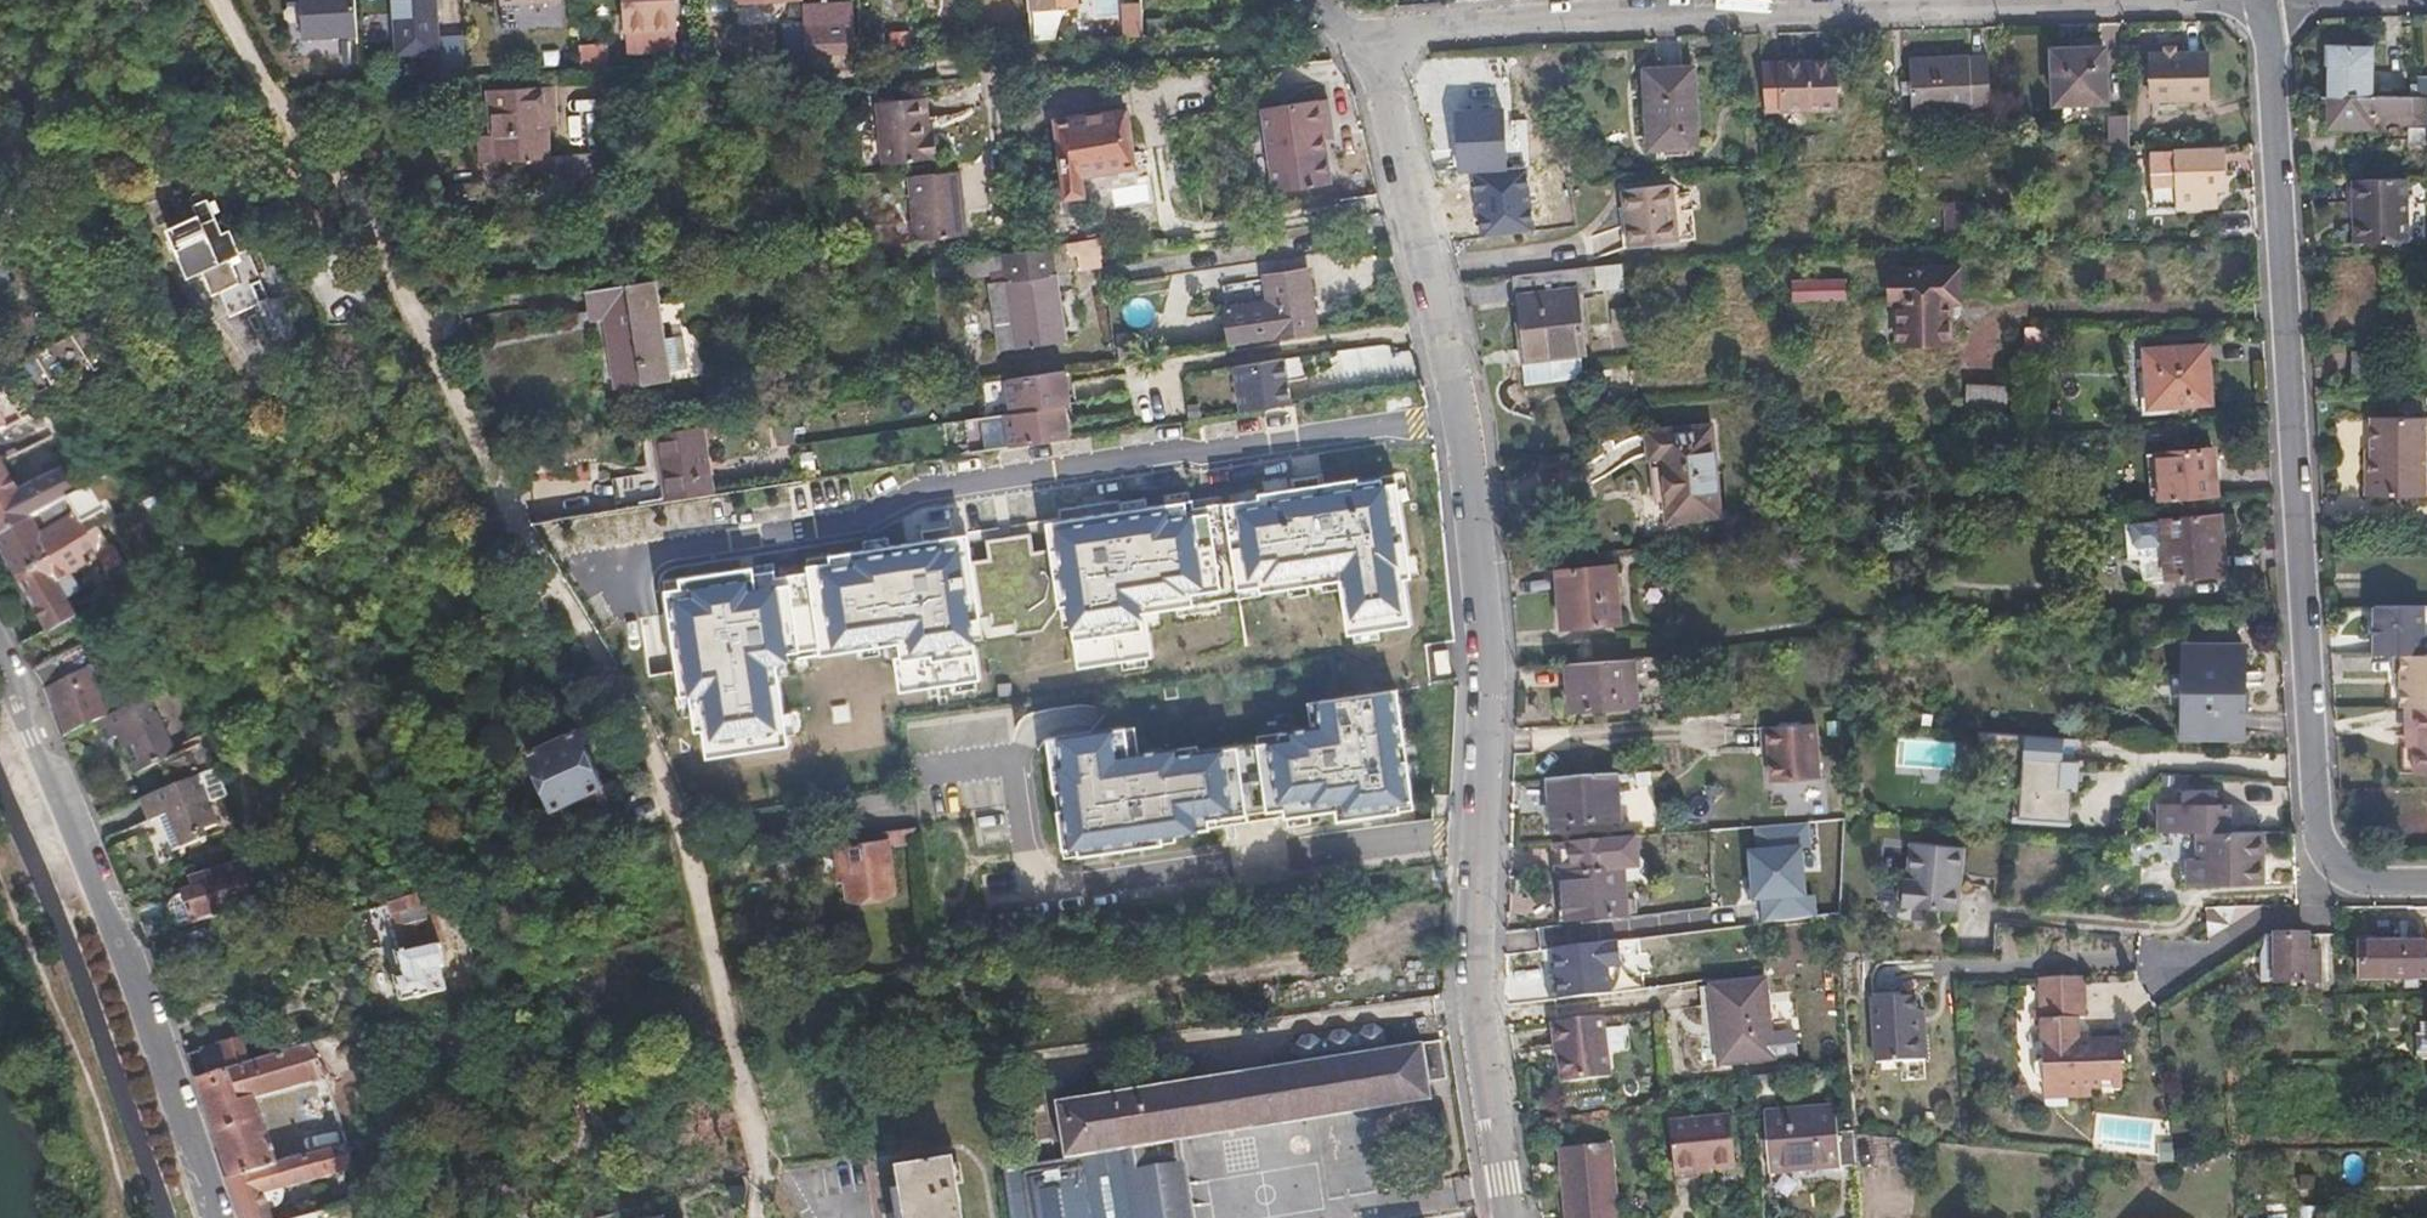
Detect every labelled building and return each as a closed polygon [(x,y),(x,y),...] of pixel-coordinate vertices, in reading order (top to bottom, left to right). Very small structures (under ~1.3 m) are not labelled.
[(355,0),(300,0),(302,35),(357,33),(355,0)] [(433,0),(395,0),(398,50),(436,49),(433,0)] [(672,0),(624,0),(626,50),(674,46),(672,0)] [(1022,0),(1001,0),(1002,18),(1024,17),(1022,0)] [(1125,33),(1139,33),(1139,4),(1124,5),(1125,33)] [(1094,40),(1091,9),(1079,10),(1070,22),(1040,23),(1029,24),(1030,43),(1094,40)] [(847,40),(845,16),(803,18),(805,44),(847,40)] [(796,54),(795,23),(776,24),(777,55),(796,54)] [(604,67),(602,41),(578,43),(578,44),(579,68),(604,67)] [(2370,97),(2371,51),(2331,50),(2331,96),(2370,97)] [(2109,102),(2106,51),(2055,52),(2058,105),(2109,102)] [(2207,98),(2205,55),(2151,57),(2153,100),(2207,98)] [(1990,110),(1988,59),(1910,60),(1912,113),(1990,110)] [(1836,110),(1834,62),(1765,65),(1768,113),(1836,110)] [(1697,149),(1692,69),(1643,70),(1648,152),(1664,151),(1664,159),(1693,157),(1693,149),(1697,149)] [(2415,78),(2416,92),(2426,91),(2426,77),(2415,78)] [(486,90),(491,145),(492,163),(521,161),(523,184),(557,182),(557,190),(612,183),(608,156),(593,158),(547,160),(545,139),(545,127),(553,126),(549,86),(486,90)] [(2370,128),(2369,113),(2398,114),(2398,126),(2424,126),(2425,99),(2370,97),(2331,96),(2325,96),(2324,127),(2370,128)] [(929,135),(926,106),(925,99),(878,103),(884,166),(935,160),(932,135),(929,135)] [(1327,183),(1316,99),(1260,106),(1270,192),(1327,183)] [(1082,194),(1082,197),(1083,208),(1139,203),(1135,156),(1129,156),(1125,113),(1105,115),(1104,109),(1089,110),(1090,116),(1057,118),(1063,196),(1082,194)] [(1503,164),(1499,111),(1455,114),(1458,165),(1503,164)] [(2133,148),(2132,133),(2131,116),(2111,117),(2112,148),(2133,148)] [(2216,207),(2216,191),(2224,191),(2223,150),(2152,150),(2153,207),(2216,207)] [(964,237),(958,173),(908,179),(913,242),(964,237)] [(2405,244),(2405,178),(2353,180),(2354,245),(2405,244)] [(1672,190),(1638,192),(1624,192),(1627,249),(1675,246),(1672,190)] [(255,306),(249,275),(244,256),(237,256),(231,229),(227,230),(224,215),(207,218),(205,209),(173,215),(183,267),(206,264),(216,314),(255,306)] [(1096,256),(1094,238),(1062,243),(1064,253),(1071,252),(1074,266),(1091,263),(1090,257),(1096,256)] [(1062,339),(1047,245),(1020,249),(1000,252),(1005,282),(987,284),(996,340),(1013,337),(1015,346),(1062,339)] [(1514,351),(1517,350),(1518,377),(1575,374),(1573,347),(1579,345),(1577,295),(1622,292),(1619,265),(1515,272),(1518,324),(1513,324),(1514,351)] [(1327,327),(1315,266),(1273,273),(1278,298),(1235,304),(1242,340),(1327,327)] [(1947,315),(1947,303),(1958,303),(1957,269),(1887,271),(1888,303),(1895,305),(1895,342),(1947,341),(1947,315)] [(1843,302),(1844,282),(1792,283),(1792,303),(1843,302)] [(668,382),(654,283),(583,294),(587,322),(603,320),(613,392),(668,382)] [(2212,398),(2208,346),(2144,349),(2148,403),(2212,398)] [(2379,389),(2380,353),(2352,353),(2352,390),(2379,389)] [(1293,400),(1286,355),(1232,363),(1240,409),(1293,400)] [(1067,436),(1061,402),(1068,401),(1062,367),(1009,375),(1020,444),(1067,436)] [(2003,416),(2006,381),(1964,378),(1962,413),(2003,416)] [(2426,499),(2426,422),(2371,420),(2371,473),(2371,499),(2426,499)] [(647,431),(655,475),(659,500),(717,491),(706,422),(647,431)] [(1719,515),(1710,426),(1646,434),(1649,460),(1658,460),(1663,521),(1719,515)] [(2216,492),(2212,445),(2155,451),(2160,497),(2216,492)] [(75,493),(62,468),(15,491),(7,477),(0,481),(0,534),(31,517),(75,493)] [(1382,472),(1214,502),(1224,583),(1325,573),(1336,627),(1399,616),(1392,575),(1402,572),(1382,472)] [(1177,497),(1036,519),(1047,600),(1053,603),(1060,633),(1131,623),(1133,609),(1181,601),(1181,588),(1209,583),(1199,505),(1180,510),(1177,497)] [(2227,565),(2223,510),(2164,515),(2169,571),(2227,565)] [(90,534),(77,513),(40,533),(31,517),(0,534),(0,548),(17,578),(90,534)] [(979,639),(962,527),(817,548),(817,555),(795,559),(808,649),(884,638),(890,687),(973,676),(966,641),(979,639)] [(59,582),(101,559),(108,573),(124,565),(123,561),(115,545),(110,546),(101,528),(90,534),(17,578),(43,624),(18,637),(35,669),(77,647),(85,642),(72,619),(77,616),(59,582)] [(666,580),(651,584),(664,688),(675,687),(678,724),(687,723),(690,745),(768,736),(762,658),(776,656),(776,646),(788,644),(779,576),(743,577),(742,560),(665,570),(666,580)] [(1621,622),(1617,568),(1556,572),(1561,626),(1621,622)] [(2422,652),(2422,605),(2372,605),(2372,653),(2386,653),(2422,652)] [(2244,733),(2244,640),(2182,640),(2182,732),(2244,733)] [(88,664),(93,661),(89,655),(85,642),(77,647),(35,669),(44,686),(88,664)] [(2386,653),(2385,673),(2391,673),(2391,707),(2400,707),(2426,707),(2426,653),(2422,652),(2386,653)] [(1636,700),(1633,656),(1565,661),(1568,704),(1636,700)] [(108,712),(88,664),(44,686),(64,735),(94,719),(108,712)] [(207,773),(168,685),(108,712),(94,719),(104,740),(117,734),(132,768),(146,761),(160,791),(197,777),(207,773)] [(1134,728),(1045,742),(1059,866),(1206,841),(1204,827),(1278,816),(1281,827),(1410,811),(1402,691),(1306,705),(1309,731),(1137,756),(1134,728)] [(2400,707),(2399,745),(2412,745),(2412,771),(2426,771),(2426,707),(2400,707)] [(1006,715),(953,715),(953,734),(975,734),(975,748),(1007,748),(1006,715)] [(1819,774),(1815,720),(1767,722),(1771,778),(1819,774)] [(601,784),(576,728),(525,751),(550,807),(601,784)] [(2010,820),(2071,823),(2074,735),(2014,733),(2010,820)] [(1896,737),(1895,768),(1961,769),(1961,738),(1896,737)] [(2198,782),(2201,748),(2149,745),(2146,777),(2198,782)] [(216,827),(207,802),(224,795),(216,771),(197,778),(197,777),(160,791),(142,798),(152,822),(162,818),(175,850),(206,839),(204,831),(216,827)] [(1618,820),(1614,772),(1547,777),(1552,825),(1618,820)] [(2140,816),(2166,817),(2194,820),(2233,823),(2234,797),(2222,796),(2222,788),(2191,786),(2190,795),(2166,793),(2166,807),(2140,805),(2140,816)] [(2258,878),(2259,853),(2267,853),(2268,826),(2233,823),(2194,820),(2193,845),(2179,845),(2178,873),(2243,878),(2258,878)] [(1810,827),(1747,831),(1753,919),(1816,914),(1810,827)] [(1637,866),(1636,835),(1554,842),(1555,872),(1561,872),(1621,867),(1637,866)] [(1900,881),(1900,887),(1899,892),(1904,896),(1904,900),(1961,902),(1964,839),(1910,836),(1909,872),(1905,872),(1905,876),(1900,881)] [(892,891),(887,841),(841,845),(841,852),(850,851),(852,869),(843,870),(846,896),(892,891)] [(1625,915),(1621,867),(1561,872),(1564,920),(1625,915)] [(228,907),(219,882),(176,895),(170,907),(178,929),(212,919),(211,913),(228,907)] [(437,928),(427,893),(389,905),(399,939),(437,928)] [(2263,907),(2263,899),(2237,898),(2236,906),(2263,907)] [(2224,933),(2223,906),(2204,906),(2205,933),(2224,933)] [(2320,976),(2319,949),(2311,948),(2308,948),(2308,931),(2268,929),(2263,948),(2263,975),(2320,976)] [(1615,932),(1546,938),(1550,985),(1619,980),(1615,932)] [(2359,939),(2360,972),(2426,972),(2426,940),(2359,939)] [(448,989),(441,967),(444,964),(437,940),(396,953),(403,976),(397,977),(403,1002),(448,989)] [(2038,1073),(2048,1080),(2048,1095),(2096,1093),(2095,1085),(2126,1082),(2124,1059),(2130,1057),(2129,1032),(2094,1035),(2094,1029),(2081,1029),(2080,1012),(2090,1012),(2088,970),(2042,971),(2046,1054),(2037,1062),(2038,1073)] [(1775,1056),(1766,977),(1714,984),(1722,1061),(1775,1056)] [(1930,1055),(1929,1027),(1920,1027),(1918,992),(1874,995),(1877,1059),(1930,1055)] [(1614,1070),(1609,1010),(1560,1016),(1567,1076),(1614,1070)] [(248,1062),(241,1038),(189,1054),(197,1079),(248,1062)] [(1431,1096),(1422,1042),(1053,1103),(1062,1155),(1003,1165),(1011,1217),(1181,1217),(1168,1139),(1431,1096)] [(254,1097),(321,1075),(312,1043),(248,1062),(197,1079),(230,1175),(276,1163),(254,1097)] [(1860,1163),(1857,1129),(1840,1129),(1838,1104),(1769,1108),(1774,1169),(1860,1163)] [(1739,1160),(1735,1113),(1674,1119),(1680,1172),(1717,1169),(1716,1162),(1739,1160)] [(1612,1140),(1561,1145),(1568,1217),(1621,1217),(1612,1140)] [(354,1167),(347,1143),(276,1163),(230,1175),(246,1217),(278,1217),(271,1189),(354,1167)] [(958,1157),(902,1166),(910,1217),(968,1217),(958,1157)] [(684,1209),(667,1214),(668,1217),(686,1217),(684,1209)]
